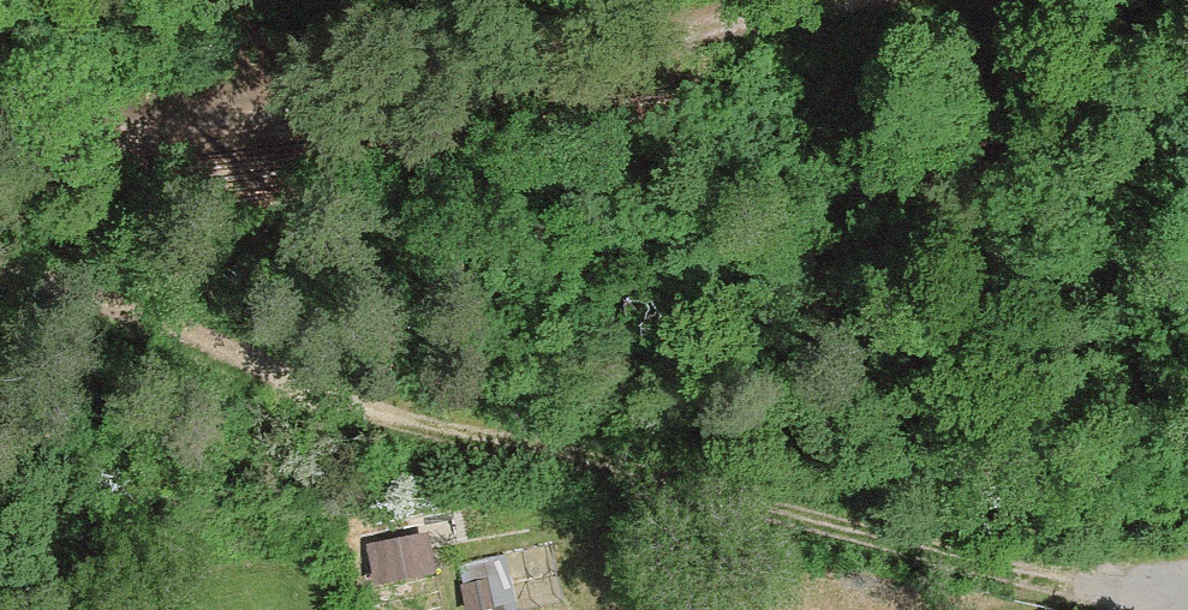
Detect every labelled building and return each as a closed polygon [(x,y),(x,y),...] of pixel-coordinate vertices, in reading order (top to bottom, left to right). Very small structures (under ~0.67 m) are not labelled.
[(375,540),(387,591),(452,576),(440,525),(375,540)] [(521,609),(599,609),(600,609),(596,582),(519,595),(521,609)]
